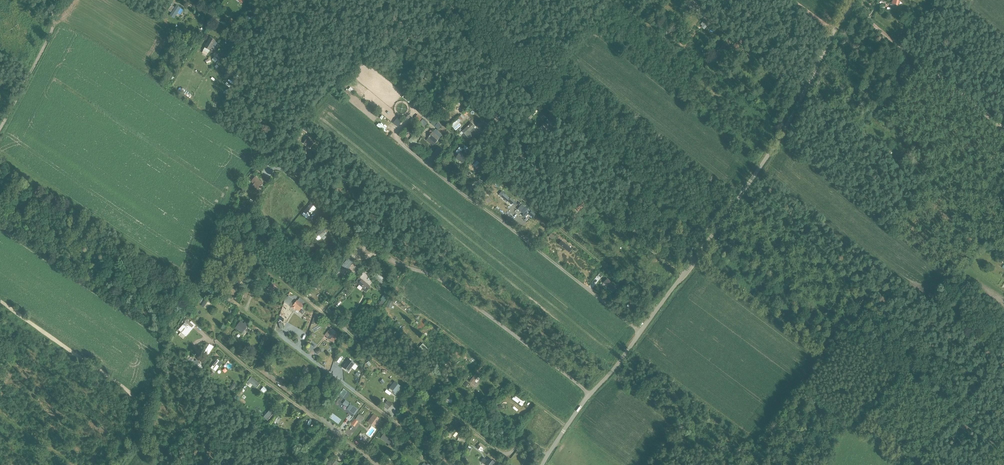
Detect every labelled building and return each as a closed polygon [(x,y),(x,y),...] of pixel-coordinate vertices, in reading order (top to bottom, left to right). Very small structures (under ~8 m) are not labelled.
[(183,11),(175,5),(174,7),(172,5),(168,11),(171,12),(173,9),(173,10),(170,15),(174,18),(177,13),(180,15),(183,11)] [(231,19),(228,23),(234,27),(237,22),(231,19)] [(745,39),(742,36),(739,39),(732,48),(736,51),(743,42),(745,39)] [(210,39),(204,50),(209,53),(215,42),(210,39)] [(218,54),(216,52),(215,54),(214,53),(212,55),(214,57),(217,60),(218,61),(221,57),(218,54)] [(409,84),(419,73),(415,69),(404,80),(409,84)] [(429,78),(421,87),(428,94),(436,84),(429,78)] [(350,87),(345,94),(349,97),(354,91),(350,87)] [(183,88),(180,92),(189,98),(191,95),(191,94),(183,88)] [(411,89),(408,93),(414,97),(413,98),(415,100),(415,99),(417,100),(420,96),(411,89)] [(441,126),(438,124),(438,123),(434,119),(435,119),(419,106),(416,110),(431,123),(431,124),(438,130),(441,126)] [(456,131),(461,126),(459,123),(463,119),(460,116),(456,120),(457,121),(455,123),(456,124),(452,127),(456,131)] [(399,117),(393,123),(398,127),(403,121),(399,117)] [(413,118),(406,126),(405,128),(407,130),(409,128),(411,131),(418,123),(413,118)] [(423,119),(420,123),(424,127),(428,123),(423,119)] [(387,127),(378,120),(376,124),(385,130),(387,127)] [(547,133),(554,125),(548,120),(541,128),(547,133)] [(471,124),(460,134),(466,141),(476,132),(473,128),(474,127),(471,124)] [(431,130),(428,134),(430,135),(428,138),(426,140),(434,146),(442,136),(435,130),(433,132),(431,130)] [(413,135),(408,142),(414,146),(419,139),(413,135)] [(308,137),(304,144),(310,149),(315,142),(308,137)] [(456,158),(463,164),(468,156),(461,152),(463,149),(460,147),(455,153),(458,155),(456,158)] [(438,148),(430,158),(435,162),(443,152),(438,148)] [(476,168),(475,168),(483,175),(487,170),(483,166),(483,165),(481,163),(481,164),(477,161),(473,165),(476,168)] [(260,165),(262,170),(268,167),(265,162),(260,165)] [(325,167),(321,164),(315,171),(319,174),(325,167)] [(347,176),(353,170),(349,165),(342,172),(343,172),(341,174),(344,177),(346,175),(347,176)] [(923,179),(930,171),(926,167),(919,174),(923,179)] [(554,179),(546,172),(544,174),(549,179),(547,181),(550,183),(554,179)] [(264,183),(255,177),(251,182),(254,184),(252,186),(258,191),(264,183)] [(616,183),(612,179),(608,182),(613,187),(616,183)] [(500,199),(506,203),(510,198),(506,195),(506,194),(506,195),(505,194),(504,194),(500,199)] [(518,200),(514,204),(518,208),(522,203),(518,200)] [(577,205),(582,210),(585,206),(581,202),(577,205)] [(522,204),(518,209),(524,214),(522,216),(525,218),(529,214),(528,213),(529,212),(528,210),(522,204)] [(311,205),(304,212),(309,217),(316,209),(311,205)] [(314,236),(319,241),(329,231),(324,226),(314,236)] [(559,244),(570,251),(572,248),(562,240),(559,244)] [(348,257),(340,268),(346,272),(354,261),(348,257)] [(372,278),(374,279),(375,278),(383,285),(386,281),(383,279),(384,278),(379,275),(376,273),(372,278)] [(370,287),(362,279),(359,278),(356,281),(359,283),(358,284),(363,288),(362,290),(365,293),(370,287)] [(617,288),(615,287),(616,286),(615,285),(614,286),(608,279),(604,283),(612,292),(617,288)] [(240,281),(235,287),(238,290),(243,284),(240,281)] [(272,283),(268,289),(272,292),(276,287),(272,283)] [(382,300),(378,305),(380,306),(384,302),(385,302),(390,295),(386,292),(380,299),(382,300)] [(388,300),(386,307),(391,309),(394,304),(399,297),(394,292),(388,300)] [(626,292),(623,295),(624,299),(621,303),(625,306),(629,301),(631,302),(633,300),(631,299),(632,297),(626,292)] [(289,296),(284,302),(294,310),(296,308),(297,309),(296,310),(298,311),(299,311),(304,306),(302,304),(305,301),(300,298),(294,304),(291,302),(293,299),(289,296)] [(206,309),(210,303),(205,300),(202,306),(206,309)] [(326,313),(332,317),(335,314),(329,309),(326,313)] [(183,325),(179,330),(181,332),(178,335),(183,339),(193,329),(192,328),(194,326),(187,320),(185,322),(187,323),(185,326),(183,325)] [(240,322),(236,328),(242,333),(241,334),(243,335),(246,332),(244,330),(247,327),(245,326),(247,323),(245,322),(244,324),(240,322)] [(330,328),(325,335),(327,337),(327,338),(330,340),(331,340),(333,342),(339,335),(330,328)] [(951,338),(945,345),(951,351),(958,344),(951,338)] [(205,351),(209,354),(215,346),(210,343),(205,351)] [(189,356),(187,358),(201,370),(203,367),(199,364),(200,363),(197,360),(196,361),(189,356)] [(370,360),(377,368),(381,364),(374,356),(370,360)] [(344,367),(350,372),(356,363),(350,358),(344,367)] [(218,359),(211,367),(214,369),(220,361),(218,359)] [(475,386),(480,379),(475,375),(469,382),(475,386)] [(301,377),(296,384),(293,381),(291,384),(297,388),(304,379),(301,377)] [(402,387),(395,382),(390,387),(394,390),(392,392),(396,395),(402,387)] [(245,404),(247,401),(241,396),(246,391),(242,388),(237,393),(241,396),(239,399),(245,404)] [(344,388),(339,395),(343,397),(348,391),(344,388)] [(411,394),(405,401),(413,407),(419,399),(411,394)] [(516,394),(514,397),(523,404),(526,401),(516,394)] [(345,401),(343,404),(348,408),(347,409),(354,415),(358,410),(345,401)] [(364,418),(359,414),(352,425),(355,426),(358,421),(361,423),(364,418)] [(381,420),(374,415),(370,420),(373,423),(372,425),(375,428),(381,420)] [(457,431),(453,428),(449,433),(453,436),(453,435),(455,437),(459,433),(456,431),(457,431)] [(392,448),(397,444),(387,433),(382,437),(392,448)] [(812,445),(816,440),(809,434),(807,437),(805,439),(812,445)] [(485,446),(480,443),(476,448),(481,452),(485,446)] [(425,456),(420,451),(416,456),(421,461),(425,456)]
